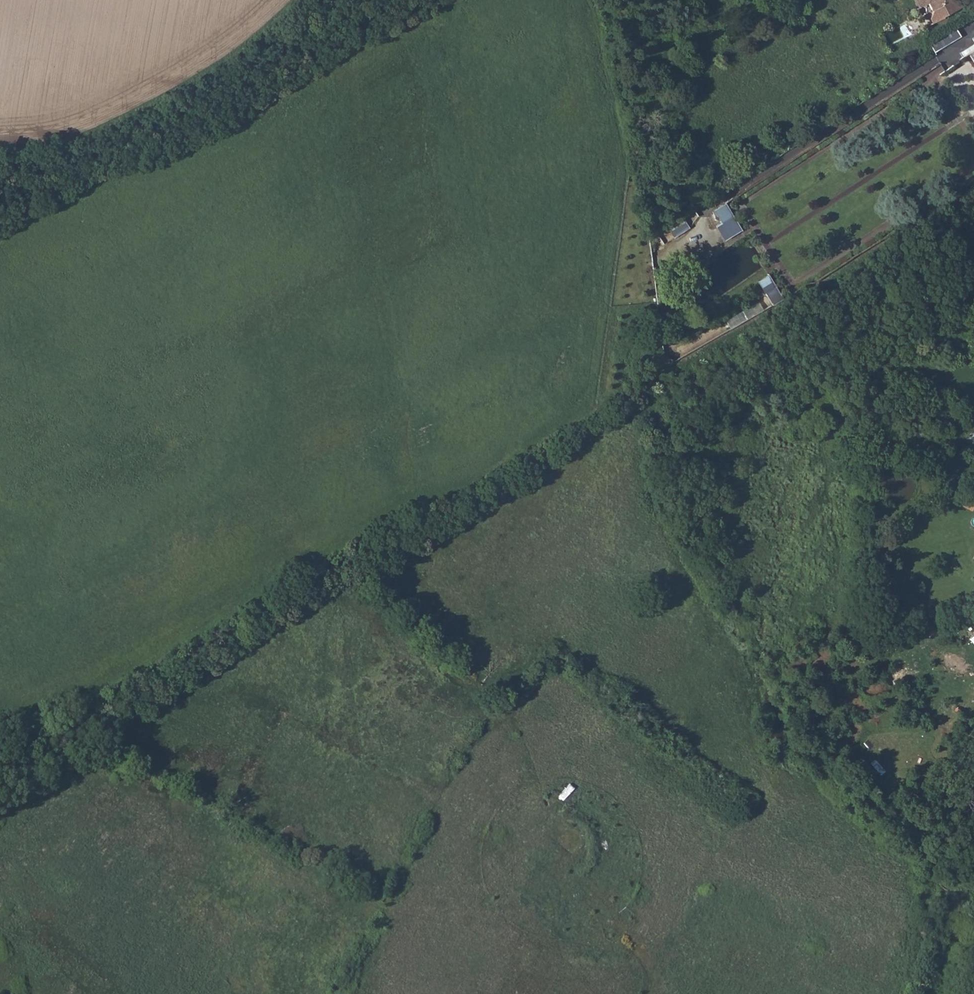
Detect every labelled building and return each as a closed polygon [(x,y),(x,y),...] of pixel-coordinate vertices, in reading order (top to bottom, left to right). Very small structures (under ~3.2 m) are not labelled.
[(926,3),(930,11),(928,19),(935,21),(941,19),(941,16),(960,6),(957,0),(927,0),(926,3)] [(935,50),(961,36),(957,28),(931,42),(935,50)] [(724,204),(714,210),(721,222),(715,226),(723,240),(740,230),(724,204)] [(684,216),(668,225),(674,236),(690,227),(684,216)] [(769,273),(758,279),(772,304),(783,298),(769,273)]
